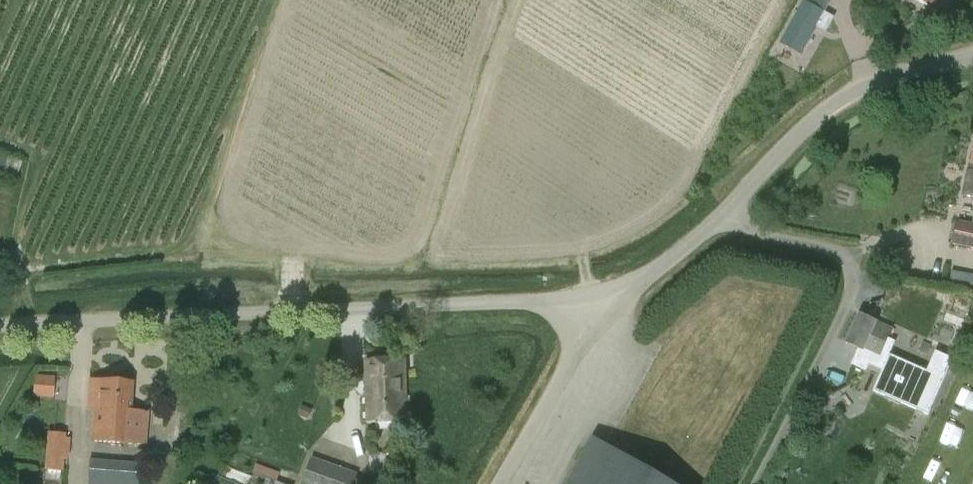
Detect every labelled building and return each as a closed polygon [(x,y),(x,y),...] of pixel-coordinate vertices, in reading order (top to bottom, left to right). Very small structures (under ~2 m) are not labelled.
[(803,0),(780,42),(801,54),(816,26),(827,32),(834,18),(803,0)] [(937,13),(946,0),(917,0),(937,13)] [(963,195),(972,197),(972,152),(963,195)] [(972,223),(957,220),(952,245),(972,249),(972,216),(972,223)] [(889,354),(882,351),(883,348),(890,351),(894,342),(887,339),(892,329),(859,314),(846,343),(862,349),(854,366),(866,372),(868,365),(882,370),(874,390),(887,396),(893,383),(923,397),(934,373),(889,353),(889,354)] [(367,423),(408,422),(406,359),(365,360),(365,376),(362,376),(356,383),(356,391),(362,396),(366,396),(367,423)] [(50,378),(35,377),(33,397),(47,399),(50,378)] [(147,412),(130,411),(132,384),(99,381),(99,382),(89,381),(88,392),(99,393),(98,408),(92,408),(90,441),(144,445),(147,412)] [(61,472),(63,455),(68,456),(70,439),(64,439),(65,435),(47,433),(44,470),(61,472)] [(593,438),(566,483),(673,483),(593,438)] [(938,451),(931,466),(948,474),(955,459),(938,451)] [(302,483),(354,483),(358,474),(312,457),(302,483)] [(89,461),(88,477),(87,483),(137,483),(139,465),(89,461)] [(277,480),(280,473),(256,464),(254,472),(277,480)]
